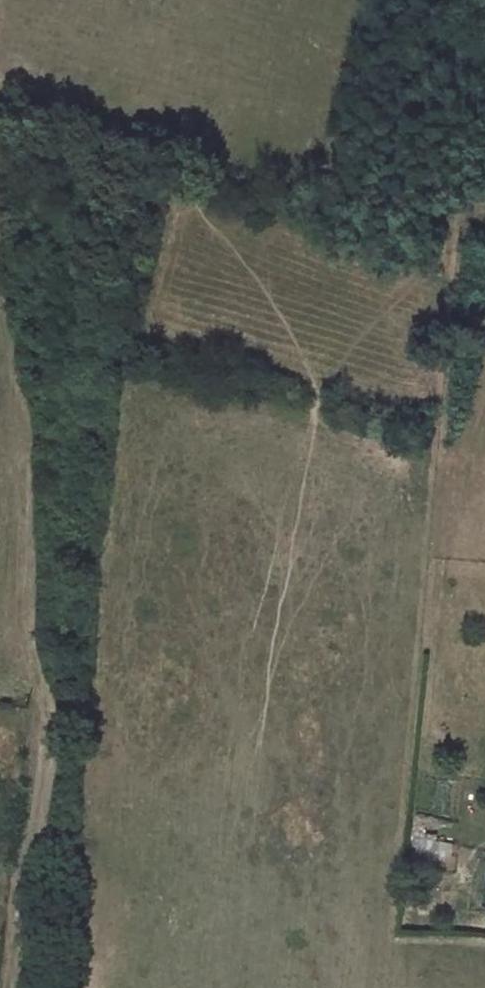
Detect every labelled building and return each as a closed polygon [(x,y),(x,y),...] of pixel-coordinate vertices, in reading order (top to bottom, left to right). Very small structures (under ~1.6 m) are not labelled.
[(417,835),(412,850),(435,859),(441,845),(417,835)]
